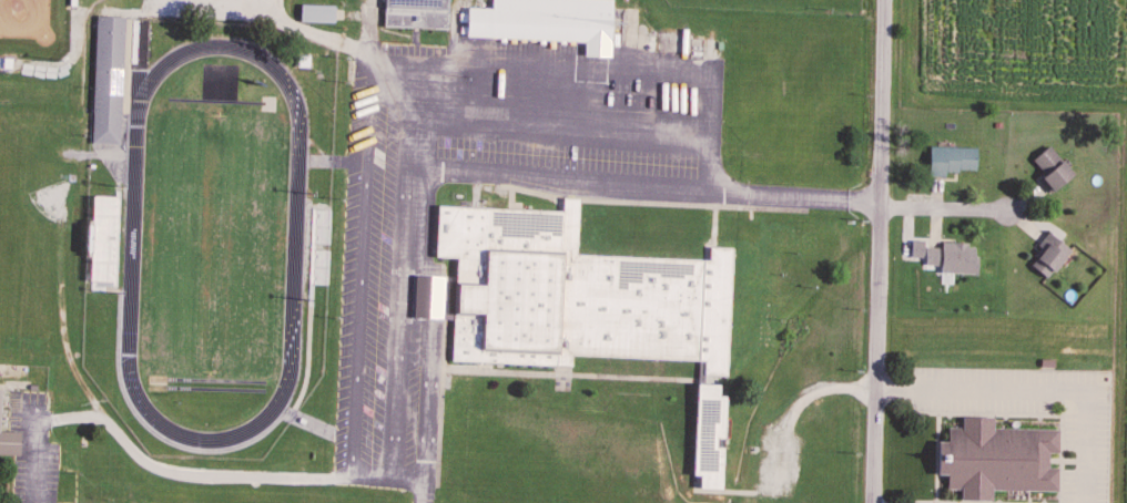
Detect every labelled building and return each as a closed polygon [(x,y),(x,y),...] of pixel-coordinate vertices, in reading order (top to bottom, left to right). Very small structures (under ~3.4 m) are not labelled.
[(382,30),(446,31),(447,0),(382,0),(382,30)] [(608,45),(610,0),(490,0),(490,11),(463,11),(462,40),(608,45)] [(332,24),(332,7),(298,8),(298,25),(332,24)] [(89,146),(117,147),(121,19),(94,18),(89,146)] [(1069,180),(1052,148),(1029,161),(1045,192),(1069,180)] [(927,176),(973,176),(974,150),(927,149),(927,176)] [(450,362),(567,367),(567,357),(705,362),(704,374),(725,375),(730,249),(706,248),(705,261),(575,256),(577,200),(561,199),(560,212),(435,208),(433,258),(453,259),(450,362)] [(1037,255),(1028,266),(1044,280),(1068,252),(1046,233),(1032,250),(1037,255)] [(939,268),(938,284),(950,285),(951,275),(974,276),(975,246),(939,244),(939,248),(921,248),(922,242),(909,241),(909,259),(923,259),(922,267),(939,268)] [(733,347),(750,347),(750,303),(733,303),(733,347)] [(1056,431),(990,430),(990,419),(959,418),(959,429),(945,429),(944,443),(934,442),(933,476),(944,477),(944,490),(958,490),(957,501),(989,502),(989,491),(1055,493),(1056,469),(1046,469),(1047,454),(1056,455),(1056,431)] [(18,457),(19,434),(0,433),(0,457),(18,457)]
